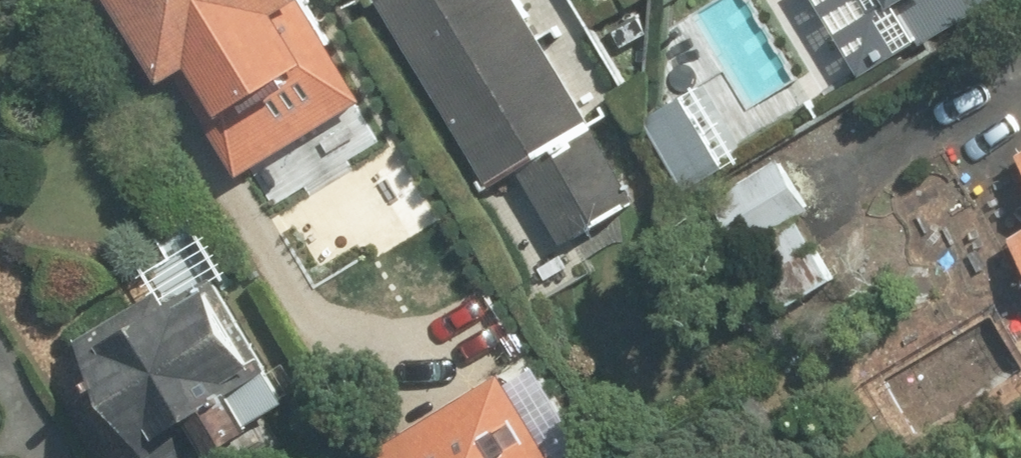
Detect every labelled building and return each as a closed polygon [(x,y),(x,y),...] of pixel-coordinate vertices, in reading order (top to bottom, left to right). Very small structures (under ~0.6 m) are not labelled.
[(195,125),(342,37),(320,0),(119,0),(195,125)] [(486,192),(524,171),(567,248),(639,207),(523,0),(379,0),(486,192)] [(874,22),(898,9),(922,51),(953,33),(934,0),(862,0),(874,22)] [(697,86),(646,115),(692,194),(743,164),(697,86)] [(810,207),(781,161),(688,217),(758,330),(838,281),(797,215),(810,207)] [(419,163),(346,198),(387,281),(459,245),(419,163)] [(1008,237),(1020,259),(1020,229),(1008,237)] [(163,290),(81,337),(133,430),(185,400),(214,451),(295,405),(199,237),(149,266),(163,290)] [(365,457),(543,457),(495,370),(357,445),(365,457)]
